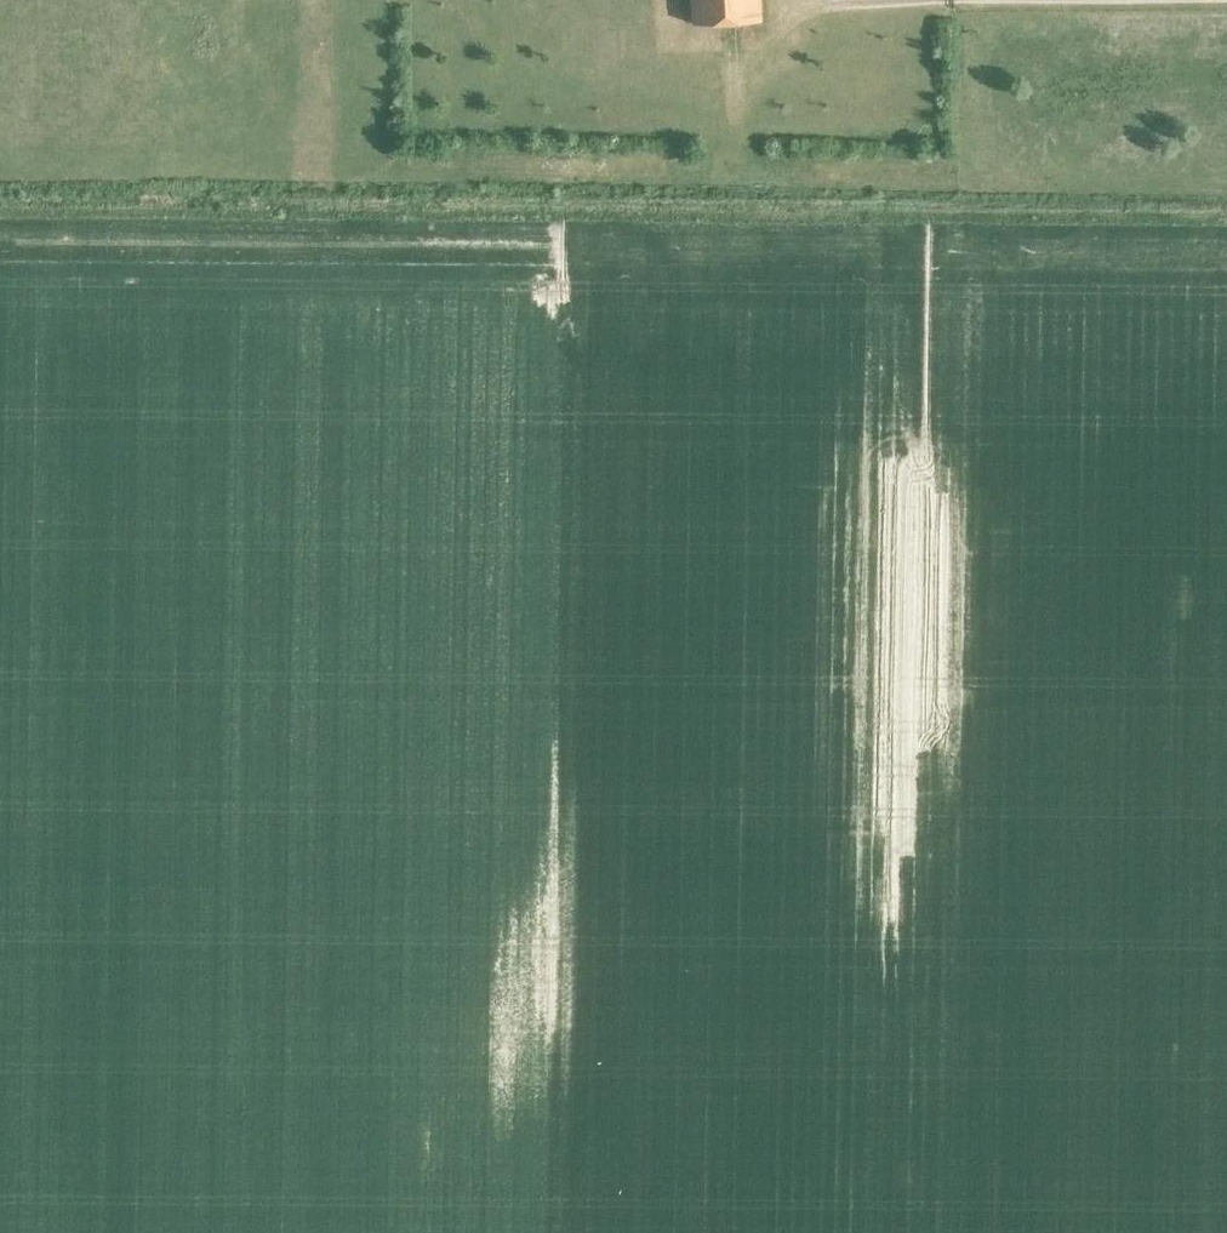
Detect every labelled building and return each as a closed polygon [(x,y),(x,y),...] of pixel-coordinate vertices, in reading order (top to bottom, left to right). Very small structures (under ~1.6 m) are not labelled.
[(760,21),(759,0),(692,0),(693,24),(760,21)]
